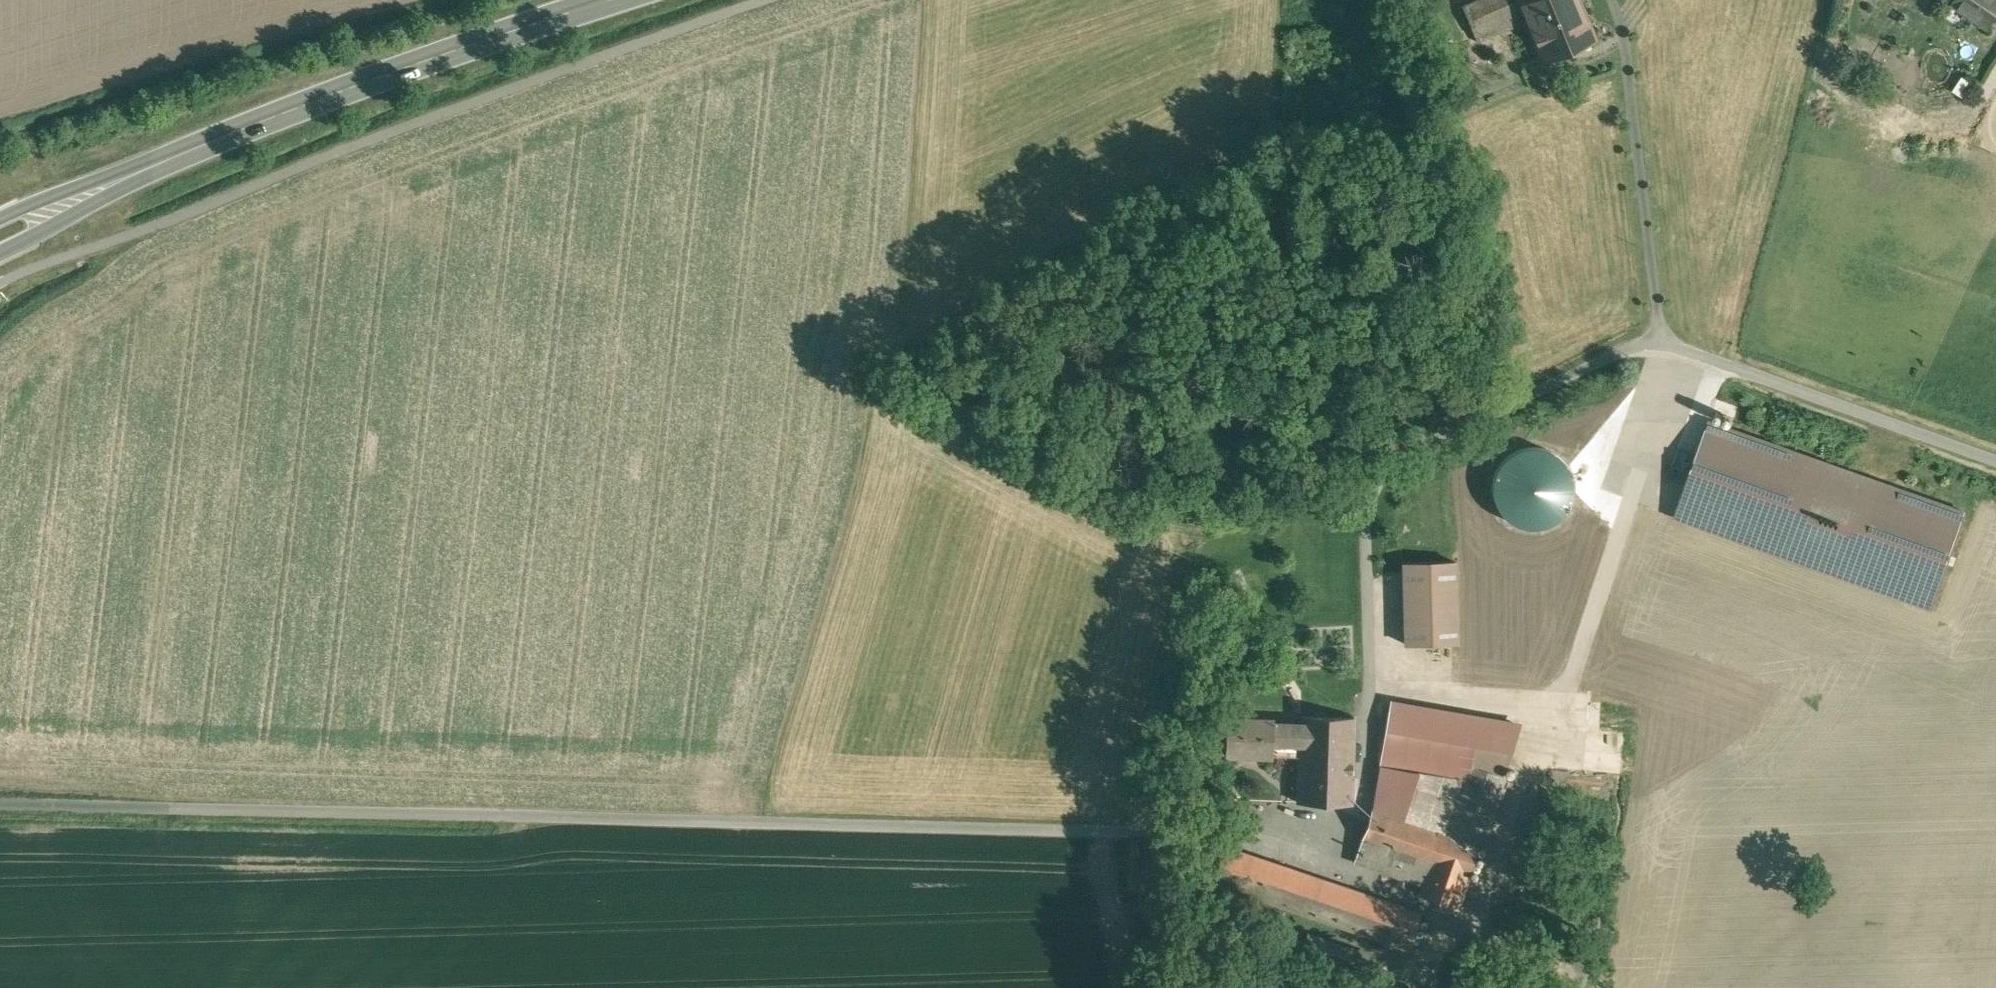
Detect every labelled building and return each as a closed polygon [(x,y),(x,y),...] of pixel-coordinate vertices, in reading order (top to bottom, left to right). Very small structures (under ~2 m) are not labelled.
[(1464,8),(1475,34),(1500,24),(1503,32),(1518,26),(1514,17),(1527,12),(1523,3),(1522,0),(1483,0),(1464,8)] [(1523,3),(1527,12),(1546,58),(1593,38),(1577,0),(1531,0),(1523,3)] [(1955,3),(1954,4),(1989,29),(1995,20),(1995,0),(1950,0),(1955,3)] [(1714,415),(1714,419),(1717,421),(1720,421),(1723,418),(1723,415),(1720,412),(1717,412),(1714,415)] [(1723,422),(1726,424),(1729,425),(1732,423),(1733,419),(1730,416),(1726,416),(1724,418),(1723,422)] [(1965,512),(1710,422),(1677,516),(1931,607),(1965,512)] [(1456,562),(1404,563),(1406,644),(1458,643),(1456,562)] [(1391,703),(1380,765),(1464,780),(1470,765),(1501,774),(1518,724),(1391,703)] [(1355,717),(1301,715),(1300,723),(1300,743),(1299,802),(1352,804),(1355,717)] [(1272,718),(1226,717),(1225,753),(1271,754),(1272,742),(1300,743),(1300,723),(1272,722),(1272,718)] [(1447,832),(1373,807),(1355,862),(1422,884),(1419,894),(1458,907),(1479,842),(1485,844),(1492,825),(1485,823),(1501,774),(1470,765),(1464,780),(1453,820),(1451,820),(1447,832)] [(1421,911),(1225,845),(1213,882),(1280,905),(1409,948),(1421,911)] [(1220,855),(1197,847),(1188,873),(1211,881),(1220,855)] [(1371,953),(1307,931),(1296,962),(1361,984),(1371,953)]
